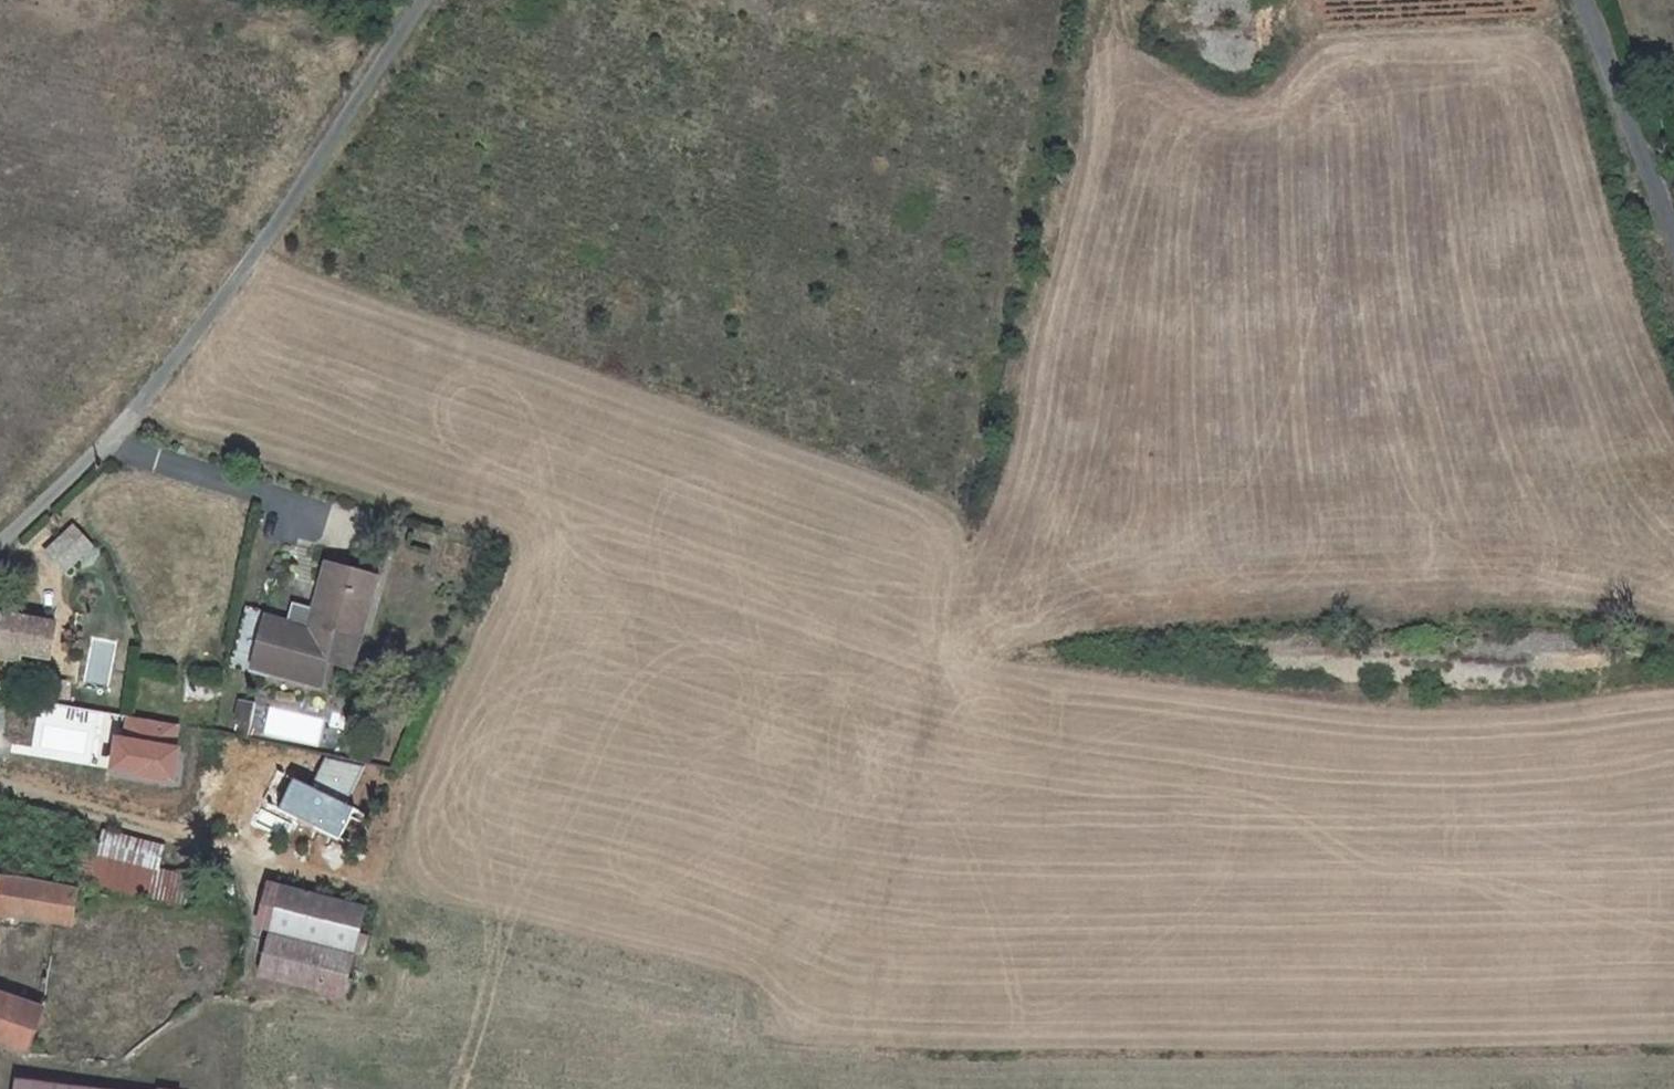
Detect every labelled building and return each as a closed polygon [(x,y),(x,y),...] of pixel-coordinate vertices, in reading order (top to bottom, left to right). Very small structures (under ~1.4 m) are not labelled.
[(76,526),(46,553),(64,572),(93,545),(76,526)] [(475,548),(471,559),(487,564),(491,553),(475,548)] [(471,559),(469,566),(484,572),(487,564),(471,559)] [(327,631),(360,641),(379,575),(331,561),(318,607),(295,600),(290,620),(269,614),(254,664),(318,683),(325,658),(319,657),(327,631)] [(16,658),(17,647),(49,652),(53,621),(0,612),(0,656),(16,658)] [(319,657),(325,658),(352,666),(360,641),(327,631),(319,657)] [(31,679),(31,702),(59,705),(59,679),(31,679)] [(211,909),(217,882),(157,868),(161,845),(97,833),(96,842),(80,839),(72,880),(211,909)] [(55,925),(90,930),(98,896),(55,888),(0,880),(0,916),(55,925)] [(262,896),(274,899),(259,978),(343,993),(360,903),(265,883),(262,896)] [(39,1006),(0,994),(0,1041),(25,1050),(39,1006)] [(23,1079),(22,1088),(96,1088),(23,1079)]
